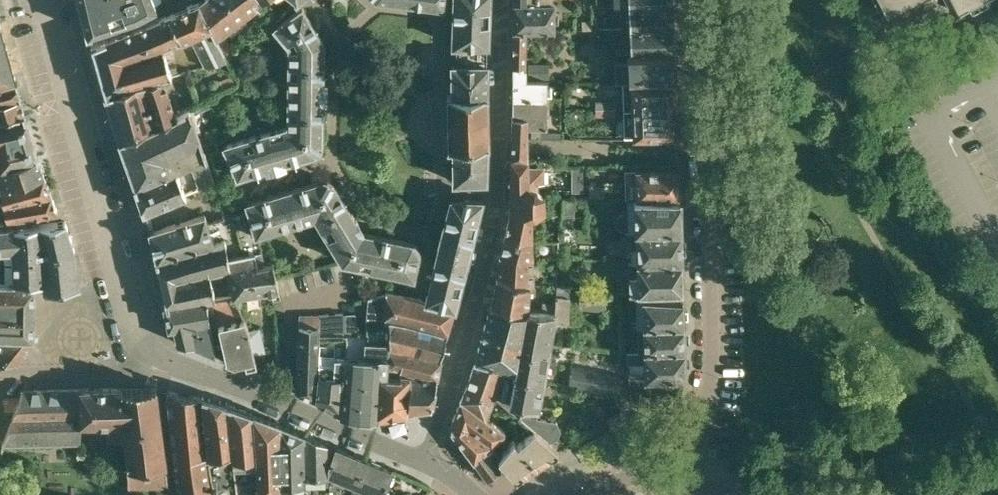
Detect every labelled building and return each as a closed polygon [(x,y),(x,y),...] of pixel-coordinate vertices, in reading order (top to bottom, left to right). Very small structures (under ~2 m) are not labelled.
[(89,33),(136,16),(156,4),(155,0),(81,0),(89,33)] [(200,0),(169,13),(182,40),(191,36),(205,67),(226,61),(215,39),(209,20),(201,2),(200,0)] [(201,2),(209,20),(215,39),(258,7),(256,3),(258,2),(258,0),(204,0),(201,2)] [(490,17),(491,0),(454,0),(452,45),(457,45),(487,44),(489,44),(490,17)] [(512,30),(527,30),(555,30),(554,1),(553,1),(553,0),(528,0),(528,1),(512,1),(512,30)] [(896,19),(931,0),(886,0),(896,19)] [(959,12),(978,2),(981,0),(953,0),(959,12)] [(673,6),(622,7),(623,28),(653,28),(674,28),(673,6)] [(289,45),(324,42),(304,11),(304,10),(303,8),(278,24),(276,21),(271,24),(276,30),(289,45)] [(169,13),(114,36),(135,85),(164,77),(172,75),(164,47),(182,40),(169,13)] [(16,79),(0,22),(0,84),(16,79)] [(653,28),(623,28),(624,50),(629,50),(629,52),(675,50),(674,28),(653,28)] [(512,30),(511,66),(526,66),(527,30),(512,30)] [(114,36),(92,45),(106,93),(135,85),(114,36)] [(259,67),(263,64),(273,56),(260,40),(247,51),(259,67)] [(324,42),(289,45),(288,90),(326,91),(326,82),(323,82),(324,45),(324,46),(324,42)] [(457,45),(456,63),(469,64),(487,63),(487,44),(457,45)] [(617,83),(623,82),(656,82),(674,81),(676,81),(675,50),(629,52),(629,61),(616,62),(617,83)] [(469,64),(456,63),(452,63),(452,66),(453,66),(453,96),(449,96),(448,148),(454,148),(454,178),(453,178),(453,182),(457,182),(457,181),(486,179),(487,146),(488,146),(487,93),(488,63),(487,63),(469,64)] [(263,64),(259,67),(246,77),(253,86),(270,80),(270,73),(263,64)] [(528,64),(528,78),(547,78),(547,64),(528,64)] [(511,66),(511,98),(546,97),(546,81),(526,81),(526,66),(511,66)] [(135,85),(106,93),(121,142),(175,114),(164,77),(135,85)] [(1,101),(21,97),(16,79),(0,84),(0,101),(1,101)] [(656,82),(623,82),(624,108),(675,107),(674,81),(656,82)] [(288,90),(288,126),(318,150),(320,147),(321,144),(321,140),(323,140),(323,136),(322,137),(323,100),(325,100),(326,91),(288,90)] [(0,101),(0,118),(5,117),(25,113),(21,97),(1,101),(0,101)] [(511,98),(511,118),(526,119),(527,127),(527,138),(562,136),(562,131),(548,132),(548,126),(546,126),(546,97),(511,98)] [(595,101),(596,108),(615,108),(615,100),(595,101)] [(675,107),(624,108),(624,120),(622,120),(621,121),(619,122),(618,125),(618,128),(618,131),(620,133),(622,134),(624,134),(625,135),(617,135),(617,137),(676,135),(675,107)] [(175,114),(121,142),(137,185),(176,169),(188,165),(188,164),(207,157),(189,108),(175,114)] [(25,113),(5,117),(0,118),(0,166),(19,161),(39,156),(25,113)] [(511,118),(510,139),(510,148),(510,154),(513,154),(513,156),(525,156),(525,154),(528,154),(528,149),(527,140),(527,138),(527,127),(526,119),(511,118)] [(284,162),(293,159),(312,154),(312,155),(316,154),(315,153),(317,151),(318,150),(288,126),(261,134),(277,168),(285,165),(284,162)] [(277,168),(261,134),(224,144),(237,175),(264,167),(265,170),(272,169),(277,168)] [(509,217),(505,234),(531,239),(532,213),(533,213),(536,212),(538,211),(541,208),(543,205),(543,201),(543,197),(539,192),(538,191),(538,183),(546,183),(545,167),(528,168),(528,154),(525,154),(525,156),(513,156),(513,154),(510,154),(509,217)] [(0,182),(1,186),(45,175),(39,156),(19,161),(0,166),(0,180),(0,182)] [(188,164),(188,165),(190,164),(199,188),(216,181),(207,157),(188,164)] [(176,169),(137,185),(145,210),(186,193),(176,169)] [(583,169),(571,169),(572,191),(584,190),(583,169)] [(626,199),(628,200),(678,200),(678,198),(678,171),(625,169),(626,199)] [(45,175),(1,186),(0,182),(0,200),(2,200),(2,202),(32,196),(51,192),(45,175)] [(257,234),(268,230),(272,229),(307,219),(315,216),(319,224),(352,215),(336,189),(333,185),(330,182),(326,180),(325,180),(322,179),(298,187),(272,194),(259,198),(246,201),(248,209),(255,235),(257,234)] [(604,185),(590,186),(590,198),(605,198),(604,185)] [(2,202),(5,218),(57,210),(51,192),(32,196),(2,202)] [(450,198),(445,223),(441,238),(471,245),(483,199),(450,198)] [(563,215),(575,216),(576,198),(563,198),(563,215)] [(678,200),(628,200),(628,214),(624,214),(622,214),(621,214),(618,217),(617,221),(617,224),(619,227),(621,228),(624,229),(631,230),(631,231),(637,231),(682,230),(681,199),(678,198),(678,200)] [(207,222),(213,246),(224,243),(227,259),(262,252),(257,234),(255,235),(248,209),(207,222)] [(205,214),(181,221),(188,252),(213,246),(207,222),(205,214)] [(343,262),(376,269),(414,277),(419,254),(419,252),(419,249),(418,248),(416,244),(414,243),(412,242),(364,232),(352,215),(319,224),(343,262)] [(35,281),(43,281),(43,290),(80,285),(74,249),(65,220),(0,228),(0,248),(15,246),(19,278),(18,278),(18,281),(35,281)] [(181,221),(158,228),(151,230),(157,259),(188,252),(181,221)] [(637,231),(631,231),(632,257),(637,258),(637,263),(682,263),(683,263),(682,230),(637,231)] [(505,234),(502,250),(531,256),(532,256),(531,246),(531,239),(505,234)] [(459,292),(467,261),(471,245),(441,238),(432,278),(430,285),(459,292)] [(227,259),(224,243),(213,246),(188,252),(157,259),(169,304),(169,305),(208,298),(215,298),(211,272),(228,267),(227,259)] [(531,256),(502,250),(501,254),(496,276),(529,284),(530,284),(533,284),(532,256),(531,256)] [(265,263),(262,252),(227,259),(233,295),(235,295),(237,302),(266,297),(265,263)] [(682,263),(637,263),(638,277),(629,278),(630,292),(637,293),(683,292),(682,263)] [(529,284),(496,276),(490,305),(527,312),(530,285),(530,284),(529,284)] [(33,333),(35,281),(18,281),(0,282),(0,334),(33,333)] [(430,285),(426,299),(455,307),(459,292),(430,285)] [(580,290),(578,307),(604,309),(605,292),(580,290)] [(388,292),(388,294),(369,300),(367,319),(371,326),(389,327),(390,324),(448,333),(455,307),(426,299),(403,293),(388,292)] [(208,298),(210,325),(212,351),(257,372),(238,304),(237,302),(235,295),(233,295),(221,296),(215,298),(208,298)] [(174,326),(175,332),(178,342),(195,344),(212,351),(210,325),(208,298),(169,305),(165,306),(170,326),(174,326)] [(502,370),(500,375),(542,384),(549,347),(552,331),(553,321),(564,322),(568,322),(569,298),(555,298),(554,304),(554,314),(542,313),(527,312),(490,305),(483,333),(476,360),(502,370)] [(639,310),(639,327),(684,325),(683,301),(642,298),(629,298),(629,309),(639,310)] [(554,314),(554,304),(542,303),(542,313),(554,314)] [(347,355),(346,337),(345,337),(346,322),(338,321),(339,314),(319,315),(319,317),(313,396),(313,398),(314,400),(340,412),(340,413),(344,355),(347,355)] [(345,337),(346,337),(356,335),(357,334),(356,315),(355,314),(344,315),(343,314),(339,314),(338,321),(346,322),(345,337)] [(301,317),(299,354),(297,391),(313,398),(313,396),(319,317),(301,317)] [(390,324),(389,327),(371,326),(370,341),(388,341),(387,351),(440,360),(440,359),(441,359),(448,333),(390,324)] [(629,329),(628,351),(628,352),(684,350),(684,325),(639,327),(639,328),(629,329)] [(33,333),(0,334),(0,363),(17,363),(38,337),(33,333)] [(251,339),(253,350),(264,348),(261,336),(251,339)] [(359,355),(347,355),(344,355),(340,413),(378,417),(380,394),(380,388),(382,389),(385,366),(387,351),(388,341),(370,341),(361,342),(359,355)] [(684,350),(628,352),(628,367),(629,380),(644,379),(644,378),(677,378),(685,372),(684,350)] [(387,376),(399,377),(410,378),(410,372),(418,372),(418,375),(437,378),(440,360),(387,351),(385,366),(388,366),(387,376)] [(475,362),(461,399),(480,413),(487,418),(493,400),(491,398),(500,375),(502,370),(476,360),(475,362)] [(380,388),(380,394),(378,417),(407,413),(410,378),(399,377),(387,376),(388,366),(385,366),(382,389),(380,388)] [(620,375),(572,366),(568,386),(616,396),(620,375)] [(410,378),(407,413),(430,409),(437,378),(418,375),(418,372),(410,372),(410,378)] [(500,375),(491,398),(493,400),(522,420),(536,419),(542,384),(500,375)] [(106,436),(124,436),(129,486),(168,485),(156,387),(81,388),(81,424),(105,423),(106,436)] [(82,441),(81,424),(81,388),(22,390),(20,397),(5,397),(6,410),(15,410),(3,443),(82,441)] [(175,465),(211,461),(204,396),(201,395),(168,389),(167,393),(175,465)] [(211,461),(215,494),(238,494),(236,484),(228,403),(204,396),(211,461)] [(454,418),(470,430),(484,440),(492,445),(503,434),(506,431),(493,418),(490,421),(487,418),(480,413),(461,399),(454,418)] [(253,412),(228,403),(236,484),(258,483),(253,412)] [(281,481),(280,422),(272,419),(253,412),(258,483),(258,494),(281,494),(281,489),(281,481)] [(470,430),(454,418),(451,426),(452,428),(459,438),(470,430)] [(559,431),(556,422),(536,419),(522,420),(533,430),(549,442),(556,439),(559,431)] [(303,432),(280,422),(281,481),(281,489),(281,494),(304,494),(303,475),(305,475),(304,471),(303,432)] [(470,430),(459,438),(487,478),(500,470),(486,450),(492,445),(484,440),(470,430)] [(533,430),(518,444),(538,464),(560,452),(559,450),(549,442),(533,430)] [(304,494),(329,494),(329,493),(329,484),(329,472),(328,462),(328,441),(303,432),(304,471),(305,475),(303,475),(304,494)] [(515,476),(516,477),(538,464),(518,444),(514,440),(500,457),(515,476)] [(328,462),(329,472),(334,474),(329,484),(329,493),(334,494),(347,494),(364,456),(335,444),(328,462)] [(393,469),(364,456),(347,494),(382,494),(393,469)] [(211,461),(175,465),(179,494),(215,494),(211,461)] [(382,494),(409,494),(411,494),(427,494),(426,492),(430,486),(393,469),(382,494)]
